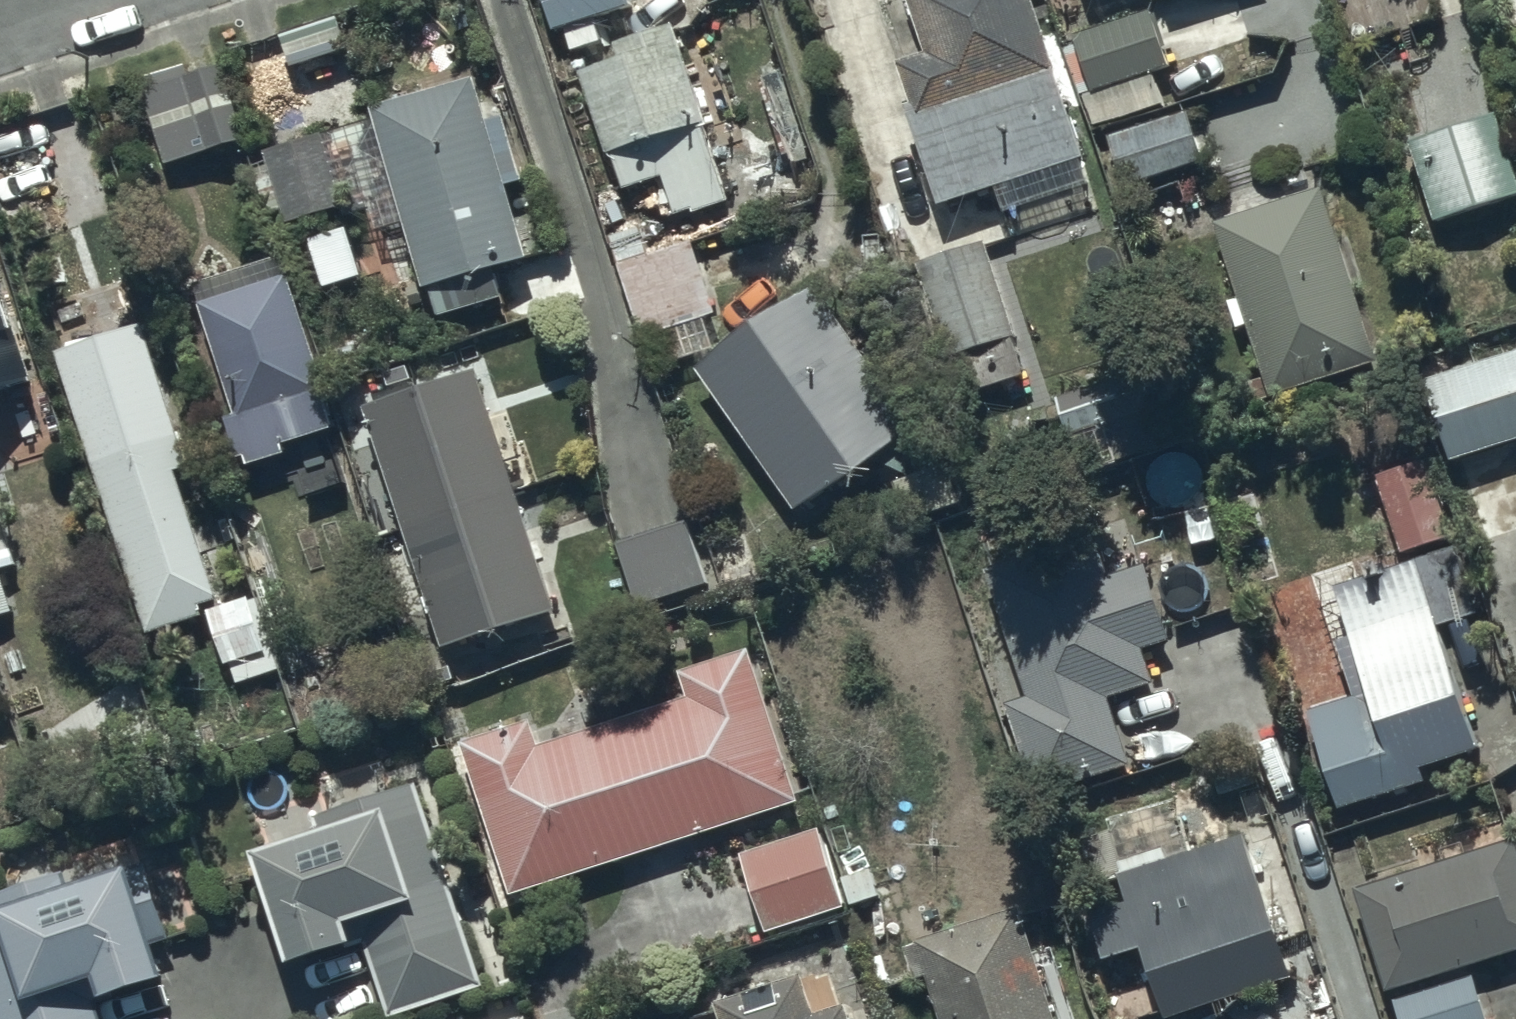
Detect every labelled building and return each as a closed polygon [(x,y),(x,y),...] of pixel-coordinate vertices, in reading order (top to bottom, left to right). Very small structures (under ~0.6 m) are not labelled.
[(545,32),(561,27),(567,47),(598,39),(593,21),(626,12),(623,0),(537,0),(545,32)] [(920,55),(895,63),(909,102),(898,105),(934,206),(990,187),(1000,213),(1090,181),(1026,0),(901,0),(920,55)] [(1138,10),(1068,35),(1088,90),(1078,94),(1090,124),(1155,100),(1146,75),(1160,70),(1138,10)] [(616,59),(573,72),(599,157),(606,155),(617,192),(660,178),(672,216),(726,200),(671,23),(611,42),(616,59)] [(179,76),(139,88),(161,163),(201,152),(179,76)] [(364,110),(388,194),(360,203),(369,235),(398,226),(416,289),(425,286),(433,314),(496,295),(489,269),(522,260),(501,188),(516,184),(495,116),(477,121),(465,80),(364,110)] [(1403,144),(1428,221),(1515,193),(1515,169),(1499,114),(1403,144)] [(1186,115),(1103,140),(1117,188),(1200,163),(1186,115)] [(342,205),(320,134),(260,153),(282,223),(342,205)] [(1320,187),(1213,219),(1235,295),(1221,299),(1231,331),(1243,328),(1264,400),(1374,367),(1320,187)] [(687,239),(612,263),(635,333),(710,309),(687,239)] [(1021,379),(984,247),(915,266),(952,399),(1021,379)] [(260,258),(185,285),(231,412),(217,417),(231,455),(236,453),(241,467),(280,453),(278,447),(336,427),(282,280),(269,284),(260,258)] [(812,285),(691,370),(792,513),(913,429),(812,285)] [(28,375),(0,296),(0,384),(28,375)] [(136,325),(48,354),(140,636),(193,619),(189,606),(210,599),(169,473),(183,469),(136,325)] [(1417,377),(1448,466),(1515,442),(1515,343),(1417,377)] [(472,368),(359,404),(435,648),(548,612),(472,368)] [(1159,376),(1055,414),(1063,437),(1097,425),(1111,465),(1182,439),(1159,376)] [(1449,536),(1424,457),(1372,473),(1397,553),(1449,536)] [(943,466),(893,487),(907,520),(957,499),(943,466)] [(0,517),(0,567),(15,562),(0,517)] [(687,520),(612,541),(632,609),(706,587),(687,520)] [(1088,535),(981,567),(1018,693),(1000,698),(1028,793),(1125,764),(1106,699),(1152,685),(1141,648),(1165,641),(1143,565),(1101,577),(1088,535)] [(1346,698),(1301,711),(1330,812),(1421,785),(1415,765),(1474,748),(1418,558),(1328,585),(1344,637),(1329,641),(1346,698)] [(10,607),(0,577),(0,610),(10,607)] [(254,596),(202,611),(218,669),(229,666),(234,684),(277,671),(254,596)] [(525,724),(457,746),(507,900),(798,805),(748,650),(670,675),(679,702),(533,749),(525,724)] [(313,832),(242,856),(279,966),(357,939),(382,1015),(473,984),(407,788),(309,821),(313,832)] [(1069,841),(1083,886),(1114,877),(1122,904),(1084,915),(1097,960),(1134,949),(1154,1018),(1162,1018),(1287,982),(1243,834),(1189,850),(1174,798),(1100,820),(1103,831),(1069,841)] [(838,906),(812,832),(735,859),(761,933),(838,906)] [(1352,892),(1382,989),(1515,948),(1515,846),(1515,842),(1352,892)] [(0,912),(0,1018),(93,1018),(90,1008),(155,988),(142,944),(165,938),(144,869),(63,893),(57,876),(0,894),(0,912)] [(910,944),(934,1018),(1050,1018),(1016,910),(910,944)] [(836,1001),(811,1010),(799,976),(711,1005),(716,1018),(842,1018),(836,1001)] [(1389,1001),(1394,1018),(1485,1018),(1474,978),(1389,1001)]
